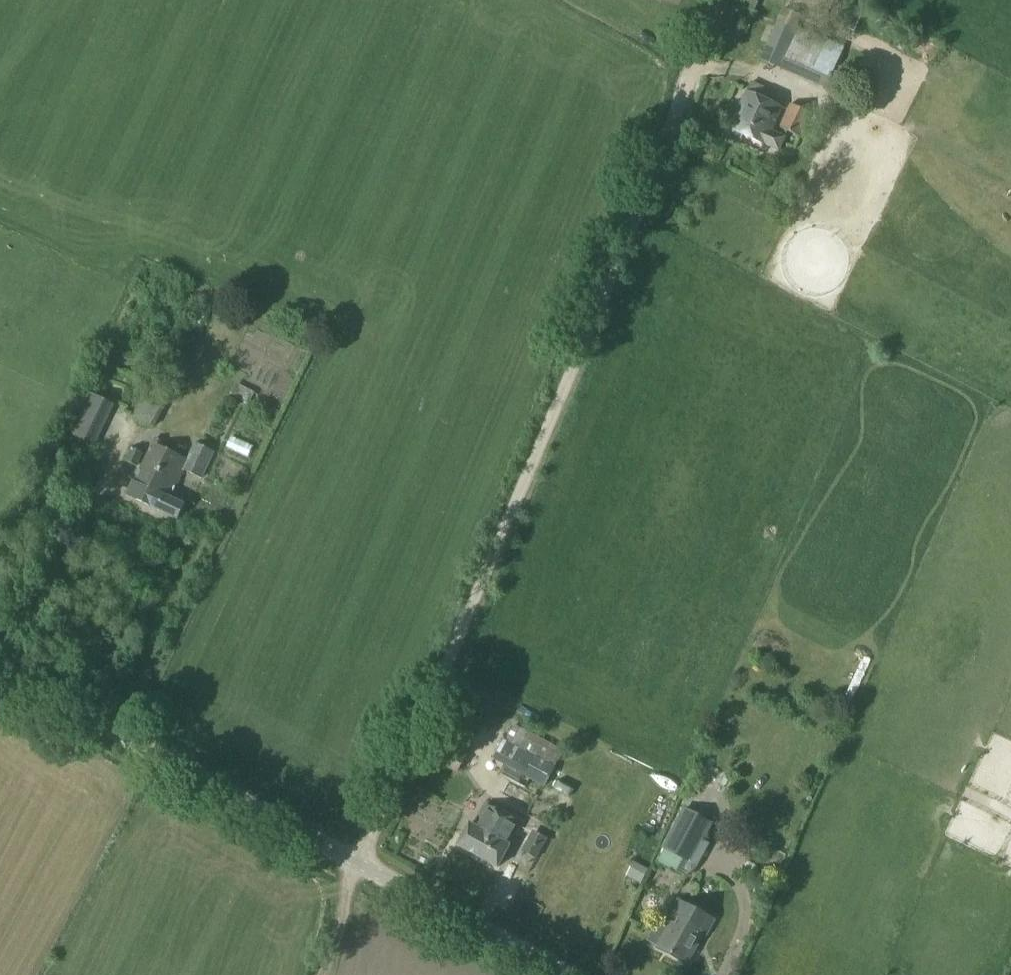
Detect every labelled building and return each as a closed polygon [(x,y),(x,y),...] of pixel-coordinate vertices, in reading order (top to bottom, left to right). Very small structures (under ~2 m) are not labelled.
[(757,1),(754,0),(742,0),(741,3),(753,9),(757,1)] [(760,60),(779,68),(802,17),(782,8),(760,60)] [(856,27),(855,8),(843,9),(844,28),(856,27)] [(729,128),(765,145),(766,145),(778,150),(784,137),(771,131),(782,108),(746,91),(729,128)] [(802,133),(806,124),(810,115),(789,105),(780,127),(801,137),(802,133)] [(261,359),(271,336),(244,324),(234,347),(261,359)] [(133,416),(155,426),(170,397),(147,386),(133,416)] [(66,433),(93,446),(112,406),(85,393),(66,433)] [(241,451),(246,439),(226,431),(221,442),(241,451)] [(127,494),(177,518),(183,504),(170,498),(184,470),(200,478),(213,451),(195,442),(187,458),(161,446),(163,441),(155,437),(135,480),(134,480),(127,494)] [(125,460),(136,466),(142,453),(131,448),(125,460)] [(156,562),(151,572),(159,576),(164,566),(156,562)] [(100,656),(109,661),(113,652),(104,648),(100,656)] [(735,657),(731,666),(748,673),(751,664),(735,657)] [(505,740),(518,747),(524,737),(525,738),(527,734),(528,733),(513,724),(505,740)] [(542,762),(555,769),(564,754),(527,734),(525,738),(524,737),(518,747),(533,755),(532,757),(542,762)] [(446,747),(465,756),(470,748),(451,738),(449,741),(446,747)] [(493,758),(507,766),(523,774),(532,757),(533,755),(518,747),(505,740),(503,739),(493,758)] [(532,757),(523,774),(532,779),(546,786),(555,769),(542,762),(532,757)] [(523,774),(507,766),(501,777),(526,791),(532,779),(523,774)] [(457,846),(480,857),(503,814),(485,804),(474,826),(469,824),(457,846)] [(664,850),(690,864),(711,825),(685,812),(664,850)] [(503,814),(480,857),(497,867),(520,823),(503,814)] [(520,851),(536,859),(547,839),(531,830),(520,851)] [(658,947),(686,962),(702,933),(705,935),(714,919),(688,905),(687,906),(688,907),(682,918),(676,914),(671,922),(661,916),(648,939),(659,945),(658,947)]
